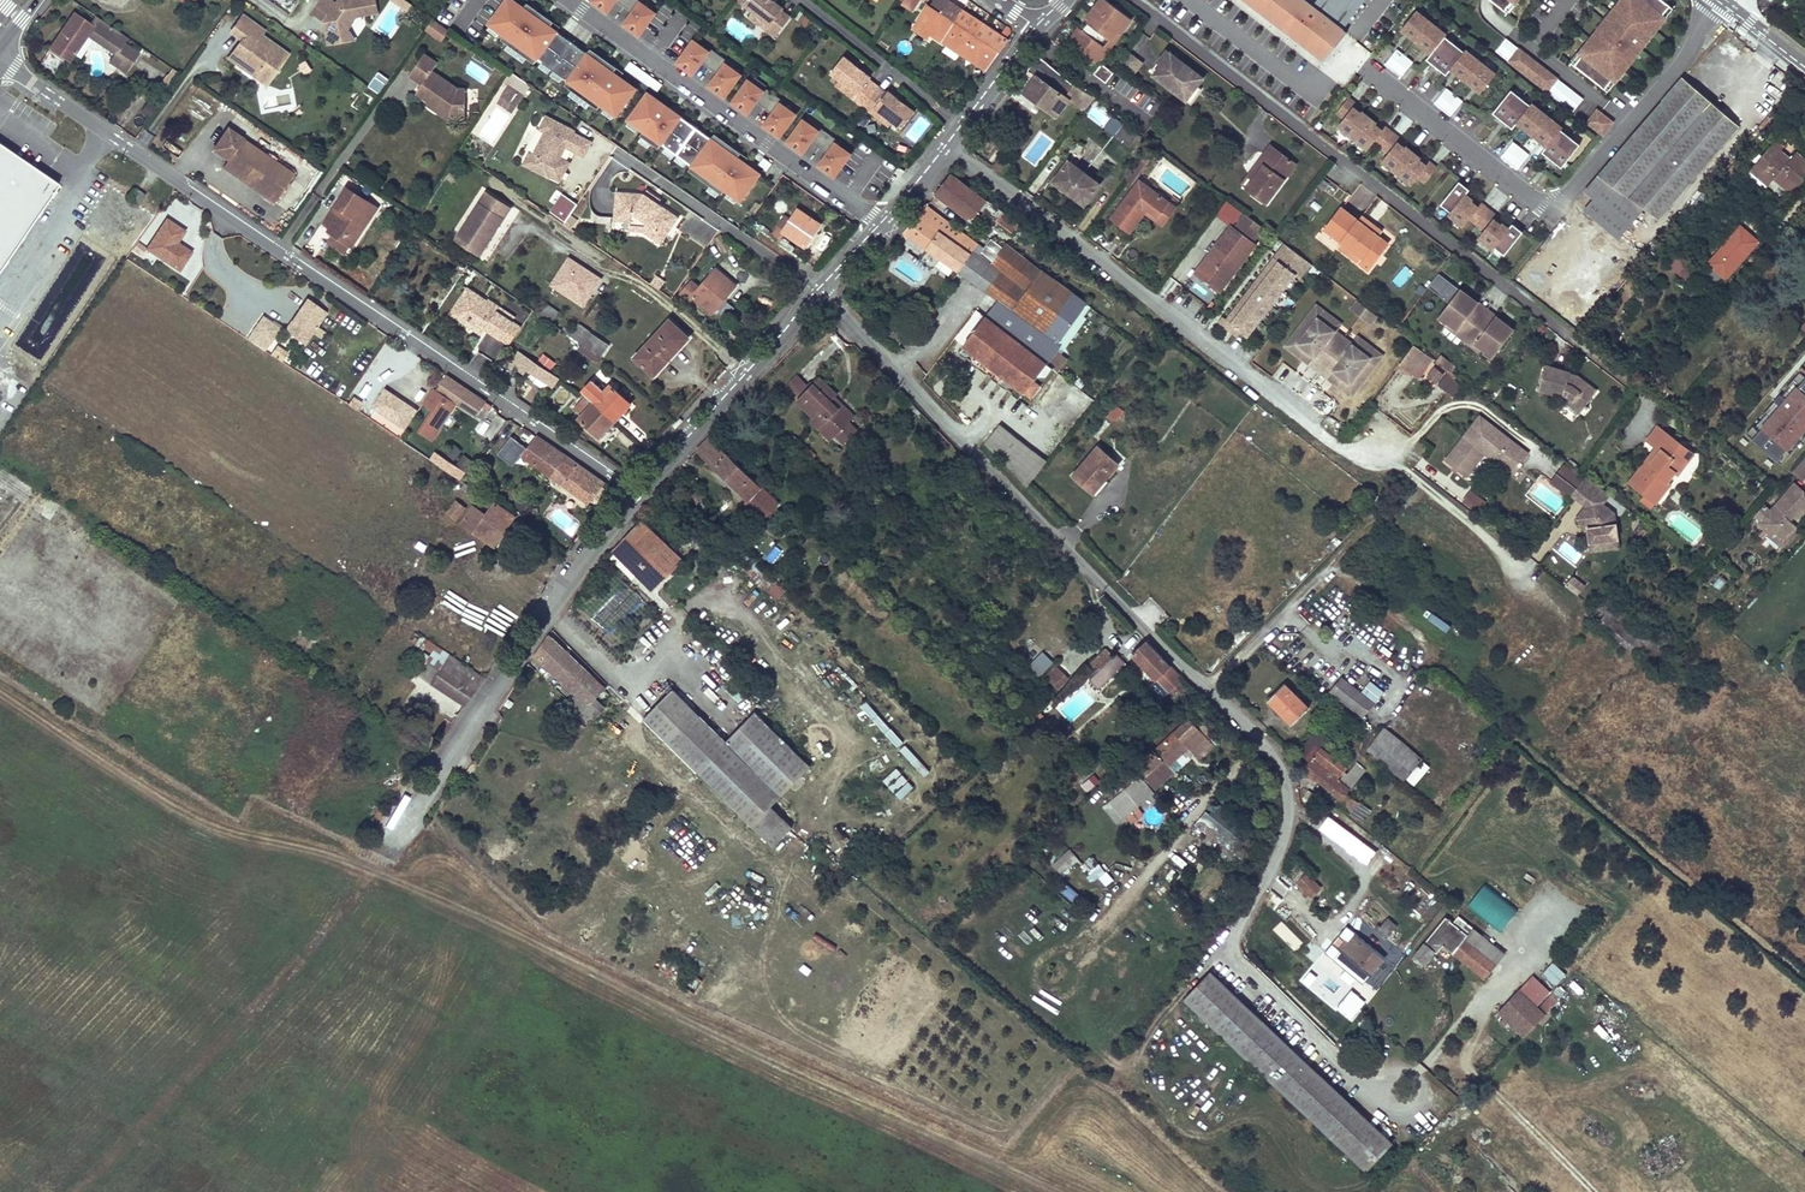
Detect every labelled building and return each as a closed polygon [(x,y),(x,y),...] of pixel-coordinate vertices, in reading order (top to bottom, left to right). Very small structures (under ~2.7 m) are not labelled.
[(317,5),(329,14),(324,21),(328,24),(329,27),(325,28),(328,44),(340,42),(338,32),(346,31),(347,29),(353,20),(353,16),(376,12),(374,0),(338,0),(336,2),(333,0),(320,0),(317,5)] [(408,10),(412,1),(410,0),(391,0),(390,1),(408,10)] [(488,24),(504,35),(501,39),(534,64),(537,59),(567,81),(564,85),(597,110),(601,105),(616,116),(636,89),(620,77),(618,80),(602,68),(607,61),(590,49),(587,54),(556,31),(554,34),(539,23),(544,15),(527,3),(524,8),(513,0),(506,0),(488,24)] [(591,2),(607,13),(615,1),(623,7),(629,0),(592,0),(591,2)] [(640,3),(642,0),(641,0),(629,0),(623,7),(632,13),(623,25),(639,36),(655,14),(640,3)] [(784,10),(773,1),(771,3),(768,0),(749,0),(744,6),(753,12),(771,26),(767,31),(776,38),(791,18),(783,12),(784,10)] [(916,5),(908,0),(904,0),(902,3),(913,10),(916,5)] [(985,71),(1008,40),(1006,38),(1010,32),(1009,28),(1005,26),(999,34),(947,0),(934,0),(929,7),(927,6),(917,21),(930,29),(927,33),(985,71)] [(1323,62),(1345,33),(1342,30),(1311,6),(1303,0),(1241,0),(1323,62)] [(1311,6),(1342,30),(1364,0),(1316,0),(1311,6)] [(1505,10),(1512,0),(1515,3),(1517,0),(1492,0),(1505,10)] [(1507,12),(1515,3),(1512,0),(1505,10),(1507,12)] [(1640,41),(1645,44),(1666,19),(1661,16),(1669,7),(1660,0),(1620,0),(1608,15),(1610,17),(1598,32),(1596,30),(1577,54),(1579,56),(1572,64),(1604,90),(1611,80),(1614,83),(1626,68),(1623,65),(1630,57),(1633,60),(1640,50),(1635,46),(1640,41)] [(1096,47),(1101,39),(1108,31),(1116,37),(1127,22),(1098,1),(1087,16),(1090,18),(1086,23),(1078,34),(1075,31),(1064,47),(1093,68),(1104,53),(1096,47)] [(324,21),(329,14),(317,5),(312,13),(324,21)] [(1666,19),(1673,10),(1669,7),(1661,16),(1666,19)] [(1415,10),(1400,29),(1415,41),(1430,22),(1415,10)] [(750,17),(767,31),(771,26),(753,12),(750,17)] [(91,26),(73,13),(49,48),(68,60),(73,54),(79,57),(92,38),(115,53),(122,58),(116,66),(124,72),(136,56),(120,45),(126,37),(97,18),(91,26)] [(544,15),(539,23),(554,34),(556,31),(560,27),(544,15)] [(1598,32),(1610,17),(1608,15),(1596,30),(1598,32)] [(265,32),(242,16),(231,31),(245,42),(243,45),(242,44),(238,45),(233,53),(244,61),(240,66),(267,85),(289,54),(262,35),(265,32)] [(440,41),(449,29),(432,17),(424,29),(440,41)] [(734,17),(725,29),(745,43),(753,31),(734,17)] [(1445,34),(1430,22),(1415,41),(1430,53),(1444,36),(1445,34)] [(340,42),(354,39),(347,29),(346,31),(338,32),(340,42)] [(1109,45),(1116,37),(1108,31),(1101,39),(1109,45)] [(1463,51),(1444,36),(1430,53),(1425,59),(1445,75),(1449,69),(1463,51)] [(1518,49),(1505,38),(1495,51),(1508,62),(1518,49)] [(709,69),(718,56),(710,49),(708,52),(693,41),(677,64),(692,75),(700,63),(709,69)] [(1640,50),(1645,44),(1640,41),(1635,46),(1640,50)] [(1395,49),(1383,64),(1391,70),(1403,55),(1395,49)] [(1556,79),(1518,49),(1508,62),(1545,91),(1556,79)] [(1202,77),(1166,50),(1159,59),(1164,63),(1154,75),(1185,99),(1196,85),(1202,77)] [(1464,50),(1463,51),(1449,69),(1464,80),(1479,62),(1464,50)] [(1140,64),(1124,52),(1115,63),(1131,76),(1140,64)] [(122,58),(115,53),(109,62),(116,66),(122,58)] [(244,61),(233,53),(229,58),(240,66),(244,61)] [(423,54),(408,74),(421,83),(415,92),(427,100),(439,109),(442,105),(447,109),(446,115),(458,115),(459,88),(455,88),(431,70),(436,63),(423,54)] [(1572,64),(1579,56),(1577,54),(1570,63),(1572,64)] [(1403,55),(1391,70),(1399,77),(1411,61),(1403,55)] [(724,98),(740,76),(725,65),(727,62),(718,56),(709,69),(717,75),(708,87),(724,98)] [(845,57),(832,74),(841,81),(858,95),(855,99),(873,113),(877,109),(894,122),(903,129),(916,113),(905,104),(903,106),(899,103),(900,101),(889,92),(887,94),(870,81),(872,78),(860,69),(859,71),(855,68),(856,66),(845,57)] [(1092,96),(1038,57),(1027,70),(1036,76),(1031,82),(1023,92),(1056,116),(1068,99),(1077,105),(1079,103),(1084,107),(1092,96)] [(607,61),(602,68),(618,80),(620,77),(623,73),(607,61)] [(1479,62),(1464,80),(1478,92),(1494,73),(1479,62)] [(1105,83),(1112,73),(1100,64),(1096,70),(1093,74),(1105,83)] [(1109,85),(1121,92),(1127,80),(1115,73),(1109,85)] [(1031,82),(1023,76),(1016,86),(1024,90),(1031,82)] [(1653,224),(1739,127),(1682,78),(1584,190),(1593,198),(1585,208),(1616,236),(1638,211),(1653,224)] [(1582,99),(1556,79),(1545,91),(1571,112),(1582,99)] [(1606,92),(1614,83),(1611,80),(1604,90),(1606,92)] [(764,109),(773,95),(765,89),(763,92),(747,81),(731,103),(747,114),(755,103),(764,109)] [(837,86),(855,99),(858,95),(841,81),(837,86)] [(513,88),(508,85),(501,95),(507,98),(513,88)] [(1200,88),(1196,85),(1185,99),(1189,103),(1200,88)] [(1445,87),(1432,103),(1440,110),(1453,94),(1445,87)] [(464,89),(459,88),(458,115),(446,115),(447,109),(442,105),(439,109),(427,100),(425,103),(445,118),(462,118),(464,89)] [(524,95),(513,88),(507,98),(517,105),(524,95)] [(1501,121),(1519,98),(1510,90),(1491,113),(1501,121)] [(647,92),(628,120),(643,131),(640,135),(658,148),(661,144),(691,166),(688,170),(721,194),(725,190),(740,201),(760,173),(744,162),(742,165),(726,153),(731,146),(714,134),(711,138),(676,113),(674,115),(662,107),(663,104),(647,92)] [(1461,100),(1453,94),(1440,110),(1448,116),(1461,100)] [(779,138),(795,115),(780,104),(782,101),(773,95),(764,109),(772,115),(763,126),(779,138)] [(1355,103),(1347,97),(1335,112),(1342,118),(1336,125),(1351,137),(1367,117),(1360,111),(1358,112),(1352,107),(1355,103)] [(1515,123),(1529,106),(1519,98),(1501,121),(1511,129),(1515,123)] [(1104,126),(1111,109),(1092,101),(1085,118),(1104,126)] [(1361,109),(1355,103),(1352,107),(1358,112),(1360,111),(1361,109)] [(1529,135),(1545,115),(1530,104),(1529,106),(1515,123),(1529,135)] [(1615,119),(1592,105),(1583,120),(1606,134),(1615,119)] [(877,109),(873,113),(890,127),(894,122),(877,109)] [(915,143),(931,124),(920,115),(904,134),(915,143)] [(1560,128),(1545,115),(1529,135),(1545,147),(1559,130),(1560,128)] [(1142,138),(1113,116),(1104,128),(1128,146),(1134,138),(1139,141),(1142,138)] [(585,156),(591,143),(574,133),(575,131),(547,117),(541,129),(546,132),(534,155),(531,153),(525,164),(550,177),(551,176),(561,181),(567,168),(558,163),(560,158),(566,146),(585,156)] [(1367,117),(1351,137),(1365,149),(1372,141),(1379,147),(1391,132),(1383,126),(1380,130),(1374,124),(1375,123),(1367,117)] [(818,148),(828,135),(820,129),(818,132),(802,121),(786,143),(802,154),(810,143),(818,148)] [(1375,123),(1374,124),(1380,130),(1383,126),(1376,121),(1375,123)] [(1054,128),(1046,122),(1039,132),(1046,138),(1054,128)] [(222,166),(272,201),(292,173),(227,129),(215,145),(229,155),(226,160),(222,166)] [(1550,160),(1569,138),(1559,130),(1545,147),(1540,152),(1550,160)] [(1391,132),(1379,147),(1386,153),(1380,161),(1395,173),(1412,152),(1404,146),(1403,147),(1396,142),(1399,138),(1391,132)] [(850,155),(835,144),(837,141),(828,135),(818,148),(827,154),(818,166),(834,177),(850,155)] [(1406,144),(1399,138),(1396,142),(1403,147),(1404,146),(1406,144)] [(1560,168),(1578,145),(1569,138),(1550,160),(1560,168)] [(1507,163),(1519,147),(1511,141),(1499,156),(1507,163)] [(1779,152),(1782,148),(1774,141),(1771,145),(1779,152)] [(42,206),(57,184),(0,145),(0,176),(42,206)] [(229,155),(215,145),(212,150),(226,160),(229,155)] [(1283,168),(1289,159),(1271,145),(1264,154),(1283,168)] [(1771,145),(1750,168),(1769,184),(1771,181),(1774,177),(1793,192),(1804,177),(1804,162),(1795,153),(1789,160),(1779,152),(1771,145)] [(747,157),(731,146),(726,153),(742,165),(744,162),(747,157)] [(1515,169),(1527,153),(1519,147),(1507,163),(1515,169)] [(1412,152),(1395,173),(1409,184),(1415,176),(1423,182),(1435,167),(1427,161),(1425,164),(1418,160),(1419,158),(1412,152)] [(1142,154),(1125,177),(1131,183),(1149,159),(1142,154)] [(1283,168),(1264,154),(1253,168),(1278,187),(1283,180),(1277,175),(1283,168)] [(1418,160),(1425,164),(1427,161),(1421,156),(1419,158),(1418,160)] [(1001,157),(993,167),(1003,174),(1010,164),(1001,157)] [(558,163),(567,168),(570,163),(560,158),(558,163)] [(1289,172),(1296,164),(1289,159),(1283,168),(1277,175),(1283,180),(1289,172)] [(1068,162),(1052,182),(1084,206),(1099,186),(1068,162)] [(1257,175),(1247,188),(1266,202),(1278,187),(1253,168),(1252,170),(1257,175)] [(1769,184),(1750,168),(1748,171),(1766,187),(1769,184)] [(1247,188),(1257,175),(1252,170),(1241,183),(1247,188)] [(985,201),(950,174),(934,194),(972,221),(978,211),(984,215),(986,212),(997,219),(996,220),(1012,232),(1018,223),(989,202),(986,200),(985,201)] [(42,206),(0,176),(0,268),(42,206)] [(1793,192),(1774,177),(1771,181),(1789,196),(1793,192)] [(1166,201),(1139,180),(1111,217),(1129,231),(1145,210),(1147,208),(1156,215),(1166,201)] [(1447,215),(1464,194),(1467,189),(1457,181),(1438,204),(1447,211),(1445,214),(1447,215)] [(145,195),(135,188),(128,198),(138,205),(145,195)] [(338,213),(331,209),(322,223),(329,228),(328,231),(333,234),(351,246),(376,208),(346,188),(334,206),(340,211),(338,213)] [(646,190),(643,194),(657,203),(659,200),(646,190)] [(630,222),(647,223),(657,230),(663,221),(671,226),(677,218),(657,203),(643,194),(615,192),(613,218),(630,219),(630,222)] [(509,208),(485,193),(454,240),(478,256),(485,245),(483,244),(486,240),(488,241),(509,208)] [(1479,203),(1476,206),(1469,201),(1470,200),(1464,194),(1447,215),(1461,226),(1467,218),(1475,224),(1487,209),(1479,203)] [(552,213),(566,222),(570,215),(578,204),(564,195),(552,213)] [(1470,200),(1469,201),(1476,206),(1479,203),(1472,198),(1470,200)] [(1162,223),(1174,207),(1166,201),(1156,215),(1147,208),(1145,210),(1162,223)] [(977,246),(925,205),(903,231),(958,272),(975,250),(977,246)] [(1357,220),(1341,208),(1339,211),(1386,246),(1388,243),(1379,236),(1382,232),(1371,224),(1368,229),(1357,220)] [(1490,249),(1506,228),(1499,223),(1498,224),(1492,219),(1494,215),(1487,209),(1475,224),(1482,230),(1476,238),(1490,249)] [(819,225),(798,210),(783,231),(801,245),(812,230),(815,231),(819,225)] [(1386,246),(1339,211),(1327,225),(1366,254),(1370,248),(1378,255),(1386,246)] [(1251,242),(1263,227),(1245,214),(1233,229),(1202,268),(1221,282),(1251,242)] [(566,222),(564,224),(572,229),(577,220),(570,215),(566,222)] [(1368,229),(1371,224),(1360,215),(1357,220),(1368,229)] [(1501,221),(1494,215),(1492,219),(1498,224),(1499,223),(1501,221)] [(167,218),(147,247),(179,268),(190,251),(176,241),(184,229),(167,218)] [(647,223),(630,222),(629,231),(642,232),(660,243),(671,226),(663,221),(657,230),(647,223)] [(1725,279),(1761,241),(1741,222),(1705,261),(1725,279)] [(1502,255),(1520,232),(1510,224),(1506,228),(1490,249),(1491,250),(1493,248),(1502,255)] [(1202,268),(1233,229),(1230,225),(1193,272),(1219,291),(1255,245),(1251,242),(1221,282),(1202,268)] [(1366,254),(1327,225),(1325,229),(1342,242),(1338,247),(1359,262),(1366,254)] [(138,234),(130,228),(126,234),(135,240),(138,234)] [(812,230),(801,245),(805,246),(815,231),(812,230)] [(351,246),(333,234),(328,241),(346,254),(351,246)] [(1003,248),(991,238),(980,253),(992,263),(995,259),(1003,248)] [(138,241),(132,250),(139,255),(145,246),(138,241)] [(1003,248),(995,259),(1074,320),(1085,304),(1040,271),(1040,272),(1006,245),(1003,248)] [(1310,265),(1285,245),(1232,312),(1228,309),(1217,322),(1237,338),(1241,332),(1246,335),(1296,272),(1301,276),(1310,265)] [(1374,261),(1378,255),(1370,248),(1366,254),(1359,262),(1368,269),(1374,261)] [(980,253),(975,250),(958,272),(998,300),(985,317),(1043,363),(1071,326),(1073,328),(1077,323),(1074,320),(995,259),(992,263),(980,253)] [(1676,253),(1668,268),(1690,279),(1698,265),(1676,253)] [(548,285),(583,307),(603,277),(568,254),(548,285)] [(693,297),(712,313),(735,286),(715,269),(699,288),(691,282),(681,294),(689,301),(693,297)] [(655,274),(651,283),(660,288),(665,279),(655,274)] [(654,287),(641,277),(632,289),(650,302),(659,290),(654,287)] [(459,310),(473,291),(467,286),(450,310),(473,327),(476,323),(459,310)] [(501,335),(511,321),(495,309),(497,305),(486,297),(484,299),(473,291),(459,310),(476,323),(473,327),(480,332),(484,327),(486,324),(501,335)] [(64,320),(50,312),(56,301),(46,295),(15,345),(40,360),(64,320)] [(1464,300),(1456,295),(1452,300),(1460,306),(1464,300)] [(305,298),(290,320),(317,340),(323,332),(315,326),(325,312),(305,298)] [(556,312),(539,300),(532,310),(549,322),(556,312)] [(724,317),(733,306),(726,300),(717,311),(724,317)] [(1460,306),(1452,300),(1435,325),(1443,331),(1446,328),(1456,335),(1458,332),(1466,338),(1475,344),(1473,347),(1483,354),(1480,358),(1489,364),(1507,340),(1499,334),(1503,328),(1492,320),(1489,325),(1480,319),(1471,313),(1475,308),(1464,300),(1460,306)] [(1367,307),(1360,314),(1370,323),(1377,315),(1367,307)] [(1483,314),(1475,308),(1471,313),(1480,319),(1483,314)] [(1492,320),(1483,314),(1480,319),(1489,325),(1492,320)] [(1313,315),(1293,341),(1313,357),(1308,364),(1326,379),(1332,372),(1353,388),(1373,362),(1313,315)] [(262,317),(258,323),(276,335),(280,329),(262,317)] [(1043,363),(985,317),(962,346),(963,347),(1022,392),(1023,393),(1024,393),(1033,381),(1035,378),(1046,364),(1043,363)] [(900,319),(887,333),(899,344),(912,330),(900,319)] [(520,327),(511,321),(501,335),(486,324),(484,327),(507,344),(520,327)] [(669,321),(634,358),(654,375),(688,338),(669,321)] [(258,323),(247,340),(265,352),(276,335),(258,323)] [(1446,328),(1443,331),(1462,344),(1466,338),(1458,332),(1456,335),(1446,328)] [(1511,334),(1503,328),(1499,334),(1507,340),(1511,334)] [(486,332),(478,348),(493,356),(501,339),(486,332)] [(608,345),(590,332),(582,344),(595,353),(600,357),(608,345)] [(1475,344),(1466,338),(1462,344),(1480,358),(1483,354),(1473,347),(1475,344)] [(282,361),(288,350),(276,344),(270,354),(282,361)] [(307,359),(319,368),(331,353),(318,344),(307,359)] [(595,353),(582,344),(579,350),(590,358),(595,353)] [(1399,364),(1411,373),(1420,361),(1426,366),(1432,360),(1413,345),(1399,364)] [(1022,392),(963,347),(958,353),(963,358),(966,357),(970,360),(970,363),(983,373),(987,373),(990,376),(992,379),(1005,389),(1008,389),(1011,392),(1012,395),(1017,399),(1022,392)] [(558,379),(518,351),(511,363),(525,373),(528,369),(553,387),(558,379)] [(1795,364),(1804,373),(1804,352),(1795,364)] [(600,357),(595,353),(590,358),(597,361),(600,357)] [(1442,356),(1437,363),(1445,368),(1449,362),(1442,356)] [(1418,379),(1426,366),(1420,361),(1411,373),(1418,379)] [(1457,367),(1449,362),(1445,368),(1452,374),(1457,367)] [(1045,378),(1052,369),(1046,364),(1035,378),(1045,378)] [(1425,376),(1436,383),(1444,371),(1433,364),(1425,376)] [(1583,408),(1596,391),(1577,376),(1575,379),(1569,377),(1570,373),(1546,368),(1540,392),(1550,394),(1563,398),(1565,395),(1583,408)] [(1779,462),(1804,433),(1804,374),(1803,372),(1748,434),(1779,462)] [(1453,380),(1445,373),(1437,384),(1444,391),(1453,380)] [(485,402),(446,375),(436,389),(455,403),(476,417),(485,402)] [(830,389),(818,378),(816,380),(827,392),(830,389)] [(604,391),(592,380),(582,392),(593,403),(616,421),(631,404),(610,385),(604,391)] [(827,392),(816,380),(799,397),(819,417),(815,421),(813,423),(830,440),(853,416),(837,400),(839,397),(830,389),(827,392)] [(1461,386),(1453,380),(1444,391),(1453,397),(1461,386)] [(1030,397),(1039,386),(1033,381),(1024,393),(1030,397)] [(1665,398),(1670,391),(1658,382),(1653,389),(1665,398)] [(431,440),(455,403),(436,389),(432,387),(421,403),(433,410),(418,431),(431,440)] [(372,408),(380,413),(393,394),(384,389),(372,408)] [(403,429),(416,410),(393,394),(380,413),(403,429)] [(1583,408),(1565,395),(1563,398),(1561,400),(1579,413),(1583,408)] [(352,397),(347,406),(355,411),(361,403),(352,397)] [(819,417),(799,397),(796,401),(815,421),(819,417)] [(616,421),(593,403),(578,419),(600,438),(616,421)] [(1124,411),(1115,404),(1108,415),(1116,421),(1124,411)] [(1527,454),(1479,416),(1464,436),(1474,445),(1477,441),(1487,449),(1484,452),(1512,474),(1527,454)] [(1046,461),(1000,424),(984,443),(1026,488),(1046,461)] [(1653,449),(1664,434),(1655,427),(1644,441),(1653,449)] [(1686,461),(1686,451),(1664,434),(1653,449),(1657,452),(1647,464),(1643,465),(1640,466),(1644,474),(1635,478),(1642,493),(1651,490),(1652,492),(1667,487),(1665,481),(1672,473),(1675,475),(1680,469),(1686,461)] [(497,453),(512,465),(527,447),(511,435),(497,453)] [(562,456),(535,436),(519,457),(549,477),(563,465),(561,464),(564,462),(560,459),(562,456)] [(1445,461),(1464,477),(1484,452),(1487,449),(1477,441),(1474,445),(1464,436),(1445,461)] [(779,504),(709,437),(698,449),(750,500),(747,503),(764,519),(779,504)] [(454,444),(448,456),(457,460),(462,448),(454,444)] [(1117,465),(1097,447),(1073,476),(1096,495),(1117,471),(1114,469),(1117,465)] [(1647,464),(1657,452),(1653,449),(1640,466),(1643,465),(1647,464)] [(604,483),(562,456),(560,459),(564,462),(561,464),(563,465),(549,477),(588,504),(604,483)] [(1804,457),(1793,471),(1804,481),(1804,457)] [(1562,491),(1575,475),(1564,466),(1552,483),(1562,491)] [(1640,466),(1627,482),(1642,493),(1635,478),(1644,474),(1640,466)] [(1667,487),(1675,475),(1672,473),(1665,481),(1667,487)] [(1581,484),(1583,481),(1575,475),(1562,491),(1570,497),(1571,496),(1581,484)] [(1583,481),(1581,484),(1594,495),(1585,507),(1592,512),(1586,519),(1587,524),(1594,529),(1597,551),(1618,548),(1614,513),(1602,504),(1609,495),(1586,477),(1583,481)] [(469,487),(464,483),(460,489),(466,493),(469,487)] [(1585,507),(1594,495),(1581,484),(1571,496),(1585,507)] [(1793,484),(1770,511),(1763,505),(1755,515),(1760,519),(1757,524),(1767,532),(1776,533),(1782,538),(1791,538),(1799,527),(1788,519),(1791,516),(1798,520),(1804,510),(1804,499),(1802,497),(1802,491),(1793,484)] [(1653,502),(1654,503),(1667,487),(1652,492),(1651,490),(1642,493),(1644,495),(1653,502)] [(1648,509),(1653,502),(1644,495),(1639,502),(1648,509)] [(1468,498),(1461,506),(1474,515),(1476,517),(1482,508),(1468,498)] [(464,507),(456,501),(447,512),(455,518),(464,507)] [(495,547),(515,517),(490,501),(488,504),(490,506),(484,515),(472,507),(461,524),(495,547)] [(1586,519),(1592,512),(1585,507),(1575,519),(1587,529),(1590,552),(1597,551),(1594,529),(1587,524),(1586,519)] [(653,589),(680,561),(640,521),(613,550),(616,553),(611,558),(628,576),(633,570),(653,589)] [(1776,533),(1767,532),(1767,538),(1782,550),(1791,538),(1782,538),(1776,533)] [(743,550),(730,538),(721,548),(726,553),(776,601),(786,591),(776,582),(743,550)] [(1577,595),(1584,587),(1572,577),(1565,585),(1577,595)] [(1447,631),(1451,624),(1432,612),(1428,619),(1447,631)] [(605,690),(547,636),(545,639),(534,656),(589,705),(585,709),(593,717),(604,706),(596,698),(605,690)] [(432,653),(437,647),(426,640),(423,646),(432,653)] [(1179,677),(1144,641),(1131,653),(1156,680),(1148,688),(1160,700),(1170,691),(1176,698),(1186,689),(1177,679),(1179,677)] [(1100,669),(1113,656),(1107,649),(1103,652),(1093,662),(1100,669)] [(1042,650),(1028,665),(1039,676),(1054,662),(1042,650)] [(423,663),(427,656),(419,651),(412,661),(415,664),(418,660),(423,663)] [(464,705),(482,677),(448,654),(438,670),(428,663),(419,676),(464,705)] [(1113,656),(1100,669),(1088,680),(1098,690),(1126,664),(1116,654),(1113,656)] [(1042,675),(1058,690),(1070,677),(1055,662),(1042,675)] [(1375,702),(1341,676),(1329,691),(1363,717),(1375,702)] [(1293,725),(1309,708),(1284,683),(1267,699),(1281,713),(1293,725)] [(734,685),(728,689),(736,700),(742,696),(734,685)] [(726,742),(673,689),(643,719),(692,768),(772,846),(791,828),(770,807),(810,766),(755,713),(726,742)] [(866,700),(860,706),(896,746),(902,741),(866,700)] [(643,719),(624,701),(618,708),(620,711),(636,726),(643,719)] [(1205,737),(1187,719),(1144,760),(1164,781),(1174,772),(1170,768),(1162,761),(1183,741),(1190,749),(1192,750),(1205,737)] [(1291,759),(1303,768),(1326,741),(1328,737),(1318,727),(1291,759)] [(1410,772),(1421,758),(1384,727),(1373,741),(1381,749),(1410,772)] [(426,735),(420,742),(428,748),(434,740),(426,735)] [(1170,768),(1190,749),(1183,741),(1162,761),(1170,768)] [(1351,761),(1326,741),(1303,768),(1302,770),(1312,778),(1313,776),(1337,795),(1344,785),(1359,796),(1366,787),(1357,780),(1367,771),(1358,764),(1348,775),(1343,771),(1346,768),(1345,767),(1351,761)] [(906,744),(900,749),(923,776),(930,771),(906,744)] [(1410,772),(1381,749),(1376,756),(1404,780),(1410,772)] [(882,780),(899,799),(914,786),(897,767),(882,780)] [(1129,794),(1120,802),(1130,813),(1148,798),(1145,795),(1147,794),(1141,787),(1131,796),(1129,794)] [(1357,803),(1344,792),(1336,803),(1349,813),(1357,803)] [(1370,813),(1357,803),(1349,813),(1362,823),(1370,813)] [(1370,849),(1330,818),(1322,829),(1362,860),(1370,849)] [(1357,872),(1364,864),(1337,843),(1330,851),(1357,872)] [(1097,859),(1081,867),(1089,882),(1105,874),(1097,859)] [(1320,887),(1306,873),(1297,882),(1311,896),(1320,887)] [(1467,905),(1499,932),(1517,910),(1485,883),(1467,905)] [(1067,884),(1062,890),(1074,899),(1078,892),(1067,884)] [(1460,959),(1480,935),(1456,915),(1450,923),(1443,917),(1411,957),(1414,960),(1418,958),(1424,962),(1440,942),(1460,959)] [(1389,932),(1395,925),(1388,918),(1382,925),(1389,932)] [(1389,932),(1382,925),(1378,929),(1386,935),(1389,932)] [(1341,962),(1365,981),(1385,958),(1356,934),(1348,944),(1345,941),(1338,949),(1346,957),(1341,962)] [(1503,953),(1480,935),(1460,959),(1484,978),(1503,953)] [(828,958),(831,953),(813,941),(810,946),(828,958)] [(1542,972),(1556,985),(1566,973),(1552,961),(1542,972)] [(1392,1143),(1210,972),(1185,999),(1201,1015),(1198,1018),(1203,1023),(1207,1020),(1262,1072),(1259,1075),(1264,1080),(1267,1077),(1344,1150),(1341,1153),(1346,1158),(1349,1155),(1366,1171),(1392,1143)] [(1523,1036),(1544,1015),(1518,989),(1497,1010),(1503,1016),(1499,1020),(1504,1026),(1507,1022),(1523,1036)] [(1551,991),(1540,1006),(1548,1012),(1559,998),(1551,991)]
